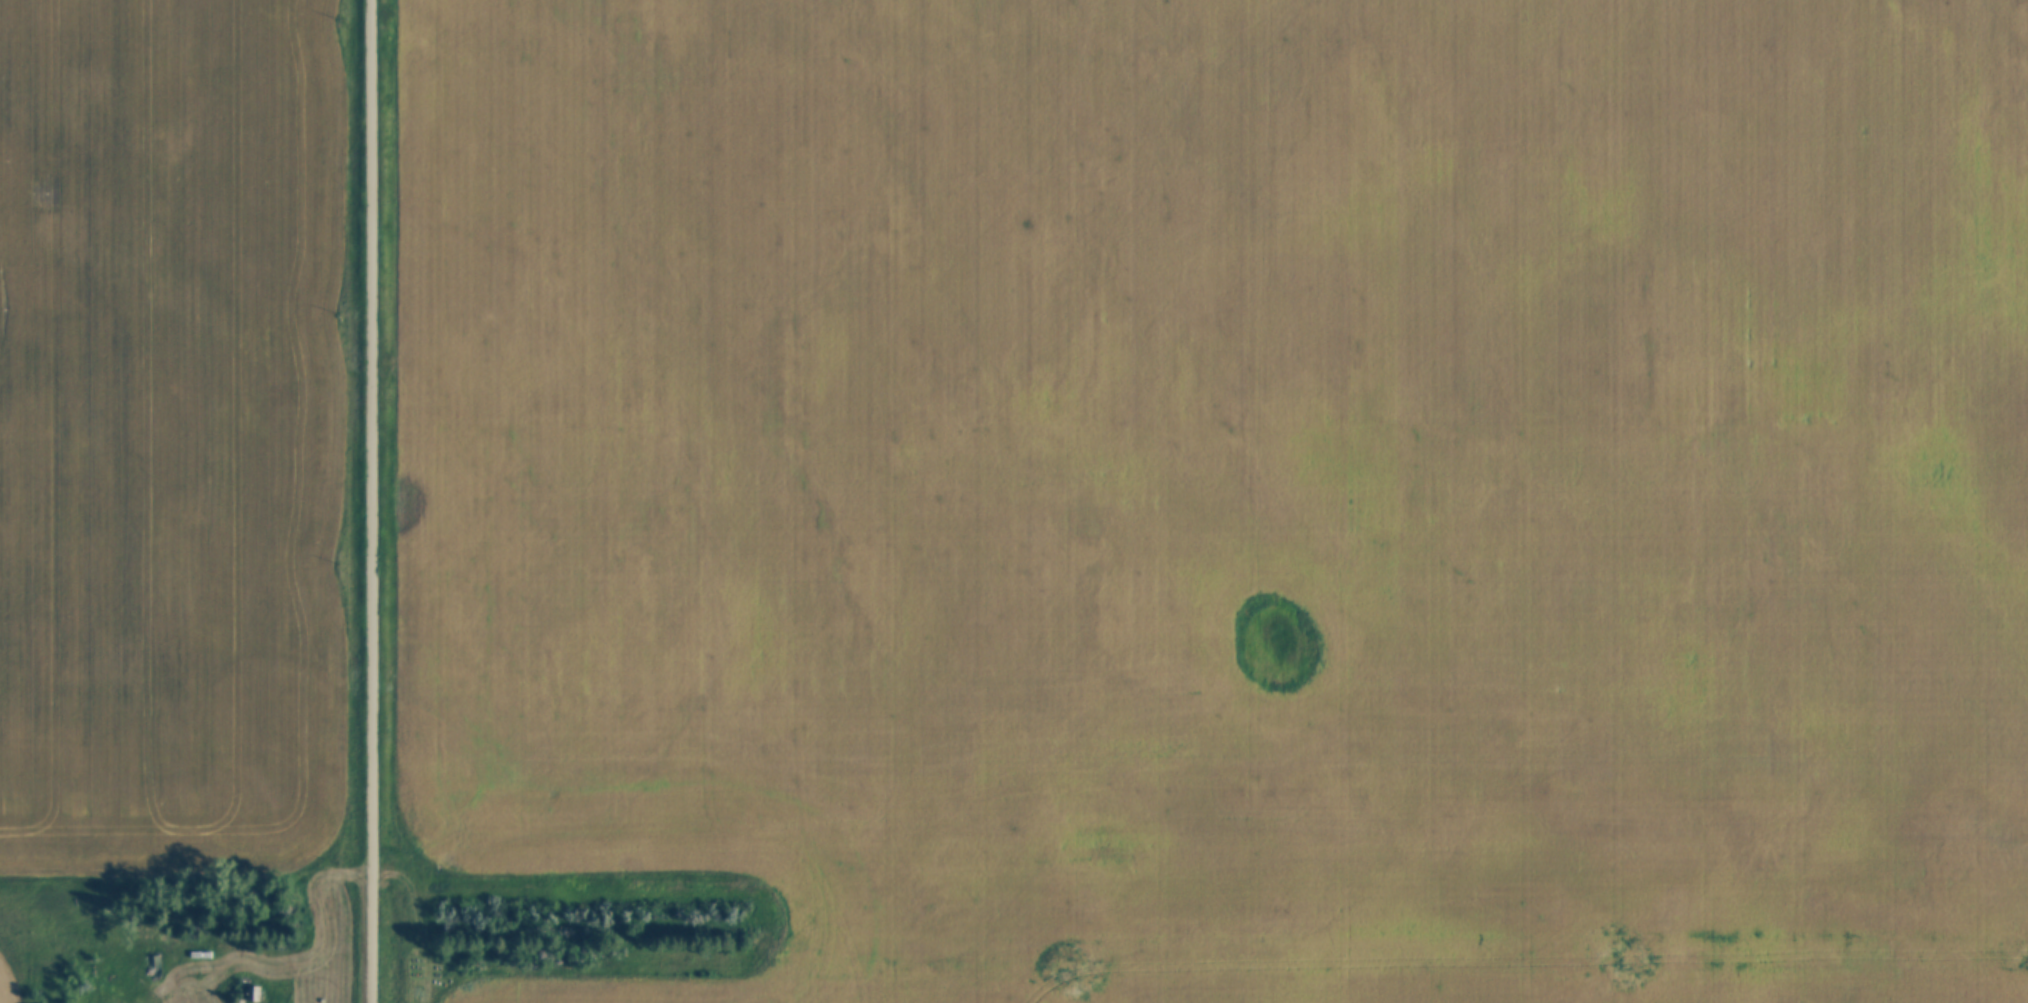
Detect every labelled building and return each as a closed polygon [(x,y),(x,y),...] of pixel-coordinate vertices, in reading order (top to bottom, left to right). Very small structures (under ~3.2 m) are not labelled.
[(149,977),(160,977),(160,954),(149,954),(149,977)]
